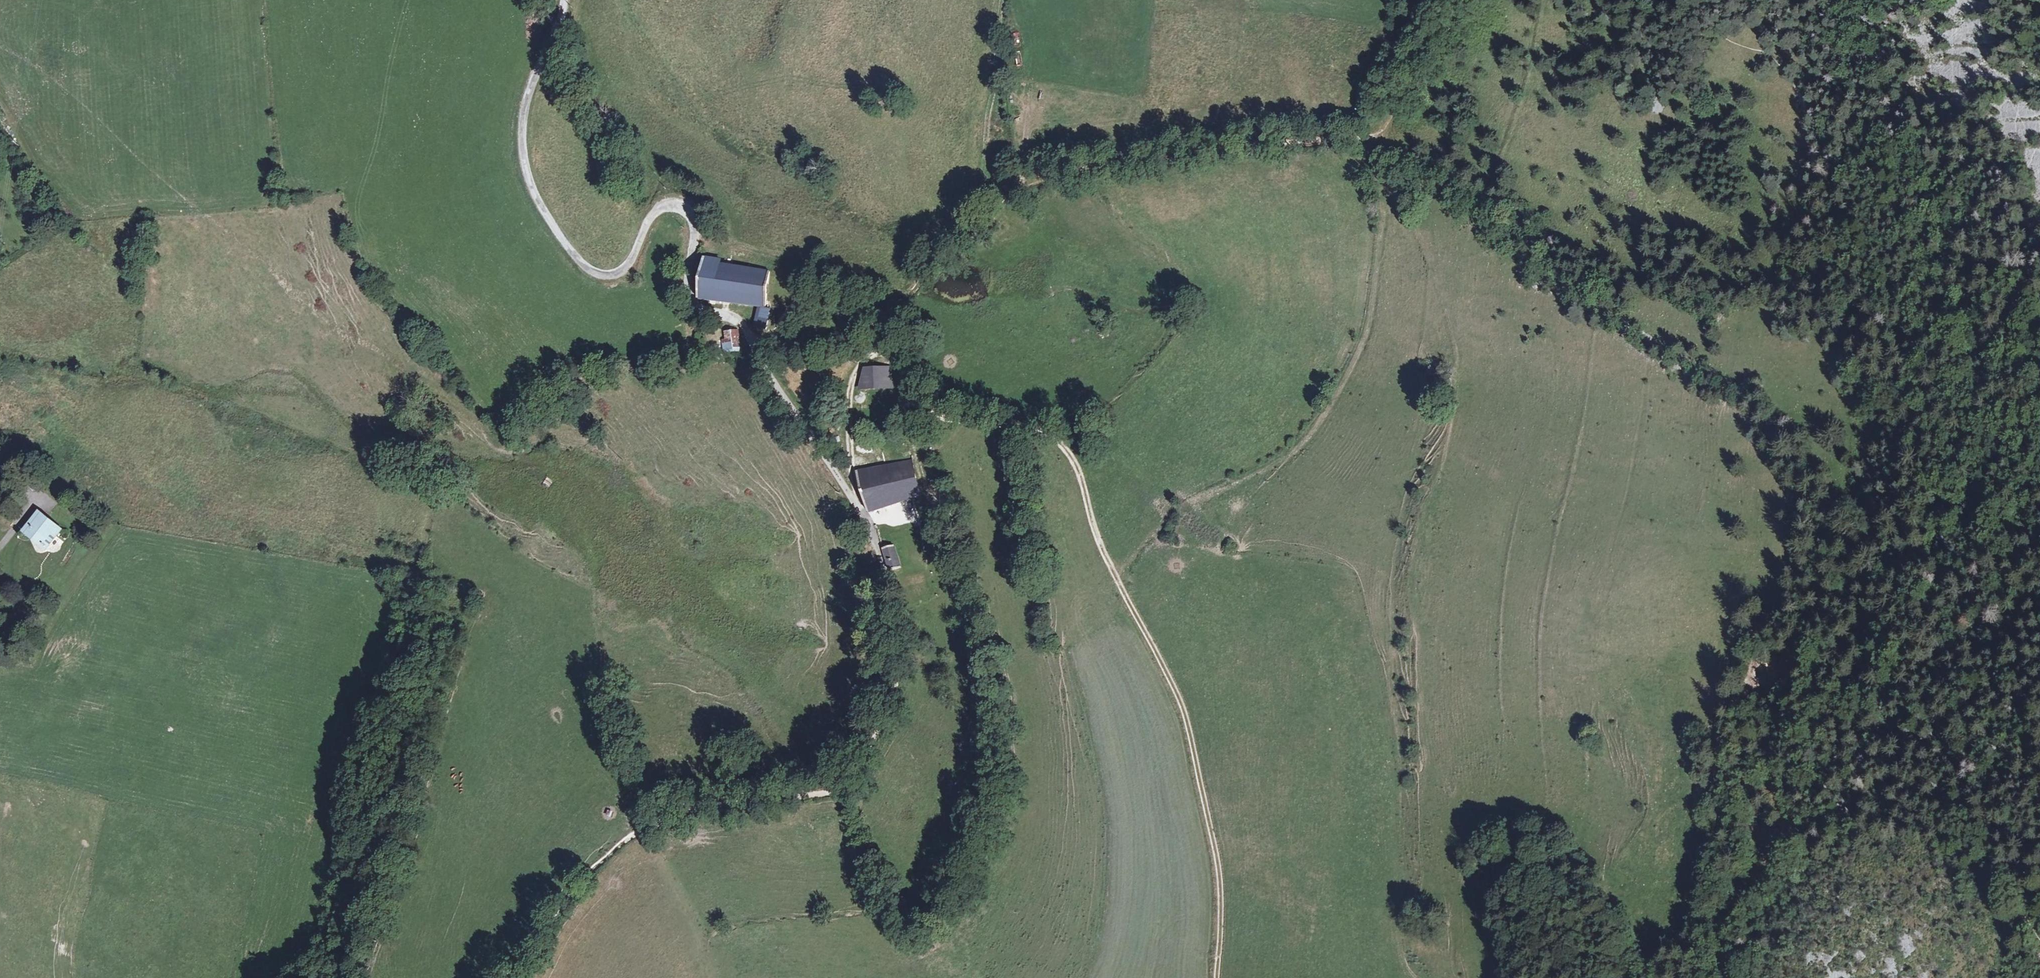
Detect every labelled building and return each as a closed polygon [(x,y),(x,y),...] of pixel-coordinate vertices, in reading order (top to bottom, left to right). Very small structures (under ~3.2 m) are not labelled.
[(1014,53),(1016,65),(1023,64),(1020,52),(1014,53)] [(768,306),(772,272),(723,264),(723,260),(706,258),(701,299),(768,306)] [(766,330),(771,310),(761,309),(756,316),(754,327),(766,330)] [(741,351),(738,331),(726,332),(727,341),(724,341),(726,353),(741,351)] [(892,386),(890,368),(866,369),(861,388),(881,389),(892,386)] [(921,495),(911,461),(857,472),(869,513),(921,495)] [(57,527),(35,512),(23,529),(45,545),(57,527)] [(895,547),(883,551),(889,572),(901,569),(895,547)]
